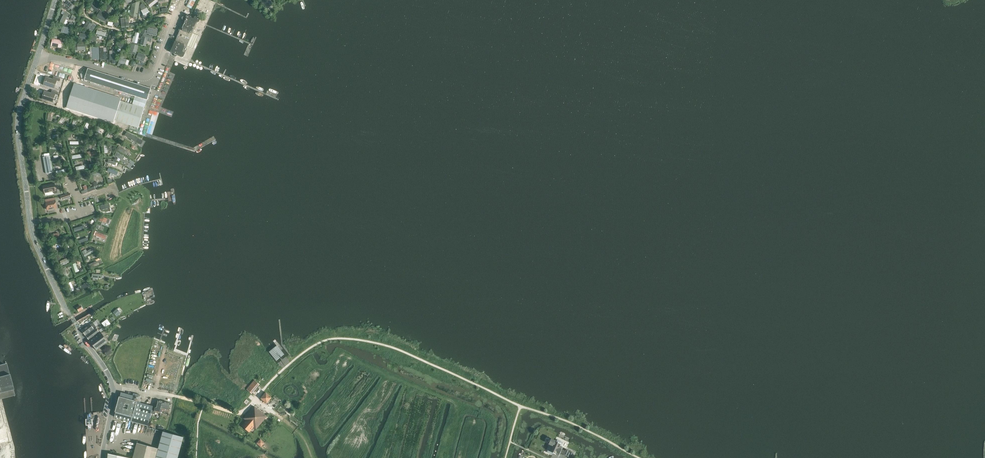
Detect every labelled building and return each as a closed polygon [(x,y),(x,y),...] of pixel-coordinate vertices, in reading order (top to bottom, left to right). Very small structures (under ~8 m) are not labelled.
[(62,2),(61,7),(63,7),(67,11),(69,9),(70,9),(74,5),(70,2),(68,0),(65,4),(62,2)] [(261,2),(268,9),(273,4),(269,0),(263,0),(261,2)] [(92,3),(89,5),(90,6),(94,10),(96,12),(99,9),(100,7),(102,4),(103,3),(101,1),(98,5),(94,1),(93,1),(92,2),(92,3)] [(132,4),(130,16),(137,17),(140,1),(136,2),(132,4)] [(149,11),(147,8),(143,3),(141,1),(140,5),(142,10),(141,11),(143,14),(149,11)] [(105,10),(108,12),(113,5),(108,2),(106,4),(105,3),(101,9),(104,11),(105,10)] [(64,24),(67,18),(69,19),(71,15),(69,14),(65,11),(63,10),(61,14),(63,15),(60,23),(64,24)] [(97,17),(105,22),(108,17),(105,16),(106,14),(100,11),(97,17)] [(193,33),(197,23),(199,22),(200,19),(199,18),(196,16),(194,17),(194,19),(191,18),(190,16),(188,15),(186,15),(186,16),(187,18),(185,21),(184,21),(183,23),(184,23),(183,25),(182,25),(181,28),(181,30),(179,35),(178,36),(176,39),(176,41),(175,43),(174,44),(174,45),(173,45),(171,51),(171,53),(175,54),(175,55),(175,57),(177,56),(177,55),(182,57),(183,57),(186,51),(186,50),(186,48),(187,46),(193,49),(198,36),(193,33)] [(129,18),(121,18),(122,28),(130,27),(129,18)] [(96,25),(93,23),(92,24),(90,23),(86,28),(89,30),(88,31),(91,33),(93,30),(91,29),(91,28),(92,29),(94,26),(95,26),(96,25)] [(62,26),(61,32),(70,35),(72,29),(62,26)] [(147,31),(146,34),(156,36),(158,29),(149,27),(148,29),(147,31)] [(80,35),(80,40),(86,41),(89,41),(89,37),(89,34),(86,33),(82,33),(81,33),(80,35)] [(140,45),(146,46),(147,41),(151,42),(152,36),(146,35),(143,34),(142,36),(141,36),(140,39),(141,39),(140,45)] [(52,39),(51,46),(61,48),(62,41),(56,39),(57,37),(53,36),(52,39)] [(138,46),(131,44),(130,51),(129,53),(135,55),(136,53),(138,46)] [(138,53),(136,59),(142,61),(144,62),(146,56),(144,55),(138,53)] [(121,55),(118,62),(125,65),(127,60),(123,59),(124,56),(121,55)] [(135,96),(147,100),(149,93),(151,89),(88,69),(84,80),(135,96)] [(46,77),(43,85),(54,89),(57,81),(60,82),(60,79),(55,77),(54,80),(46,77)] [(70,108),(76,82),(64,79),(58,106),(70,108)] [(44,91),(42,99),(53,102),(55,95),(58,96),(59,93),(53,91),(52,94),(44,91)] [(80,96),(76,112),(87,115),(91,100),(80,96)] [(132,105),(144,109),(147,100),(135,96),(132,105)] [(114,120),(138,128),(144,109),(132,105),(120,101),(114,120)] [(144,141),(128,132),(125,136),(141,146),(144,141)] [(43,157),(46,174),(53,172),(50,156),(43,157)] [(54,193),(58,193),(57,190),(56,190),(55,183),(43,186),(44,193),(54,191),(54,193)] [(55,204),(56,204),(55,198),(46,200),(48,209),(55,208),(55,204)] [(106,211),(112,210),(110,203),(100,205),(102,210),(106,209),(106,211)] [(88,250),(87,249),(82,251),(85,256),(95,252),(93,248),(88,250)] [(101,259),(89,263),(90,267),(103,263),(101,259)] [(82,330),(85,335),(94,329),(93,328),(96,326),(93,323),(91,325),(90,324),(82,330)] [(86,336),(89,340),(99,332),(96,328),(86,336)] [(101,332),(90,341),(97,350),(108,342),(101,332)] [(277,346),(269,352),(277,361),(284,354),(277,346)] [(252,394),(260,384),(254,380),(247,389),(252,394)] [(148,426),(151,413),(153,406),(140,403),(141,399),(140,399),(141,395),(134,393),(133,396),(121,392),(120,397),(120,396),(119,397),(115,412),(116,412),(115,417),(148,426)] [(271,397),(266,393),(262,399),(267,403),(271,397)] [(161,414),(161,412),(162,410),(161,409),(164,402),(158,400),(157,407),(155,407),(153,406),(151,413),(155,414),(155,412),(161,414)] [(169,412),(171,404),(164,402),(161,409),(162,410),(169,412)] [(242,426),(249,432),(254,427),(256,429),(267,417),(258,409),(257,409),(254,406),(244,418),(246,420),(242,426)] [(158,449),(156,457),(178,457),(183,437),(163,431),(158,449)] [(550,446),(548,450),(549,451),(559,456),(560,452),(564,453),(563,455),(571,457),(573,452),(566,449),(565,451),(562,449),(563,447),(561,447),(563,442),(557,440),(556,441),(551,439),(548,444),(552,445),(551,447),(550,446)] [(133,457),(156,457),(158,449),(137,443),(133,457)]
